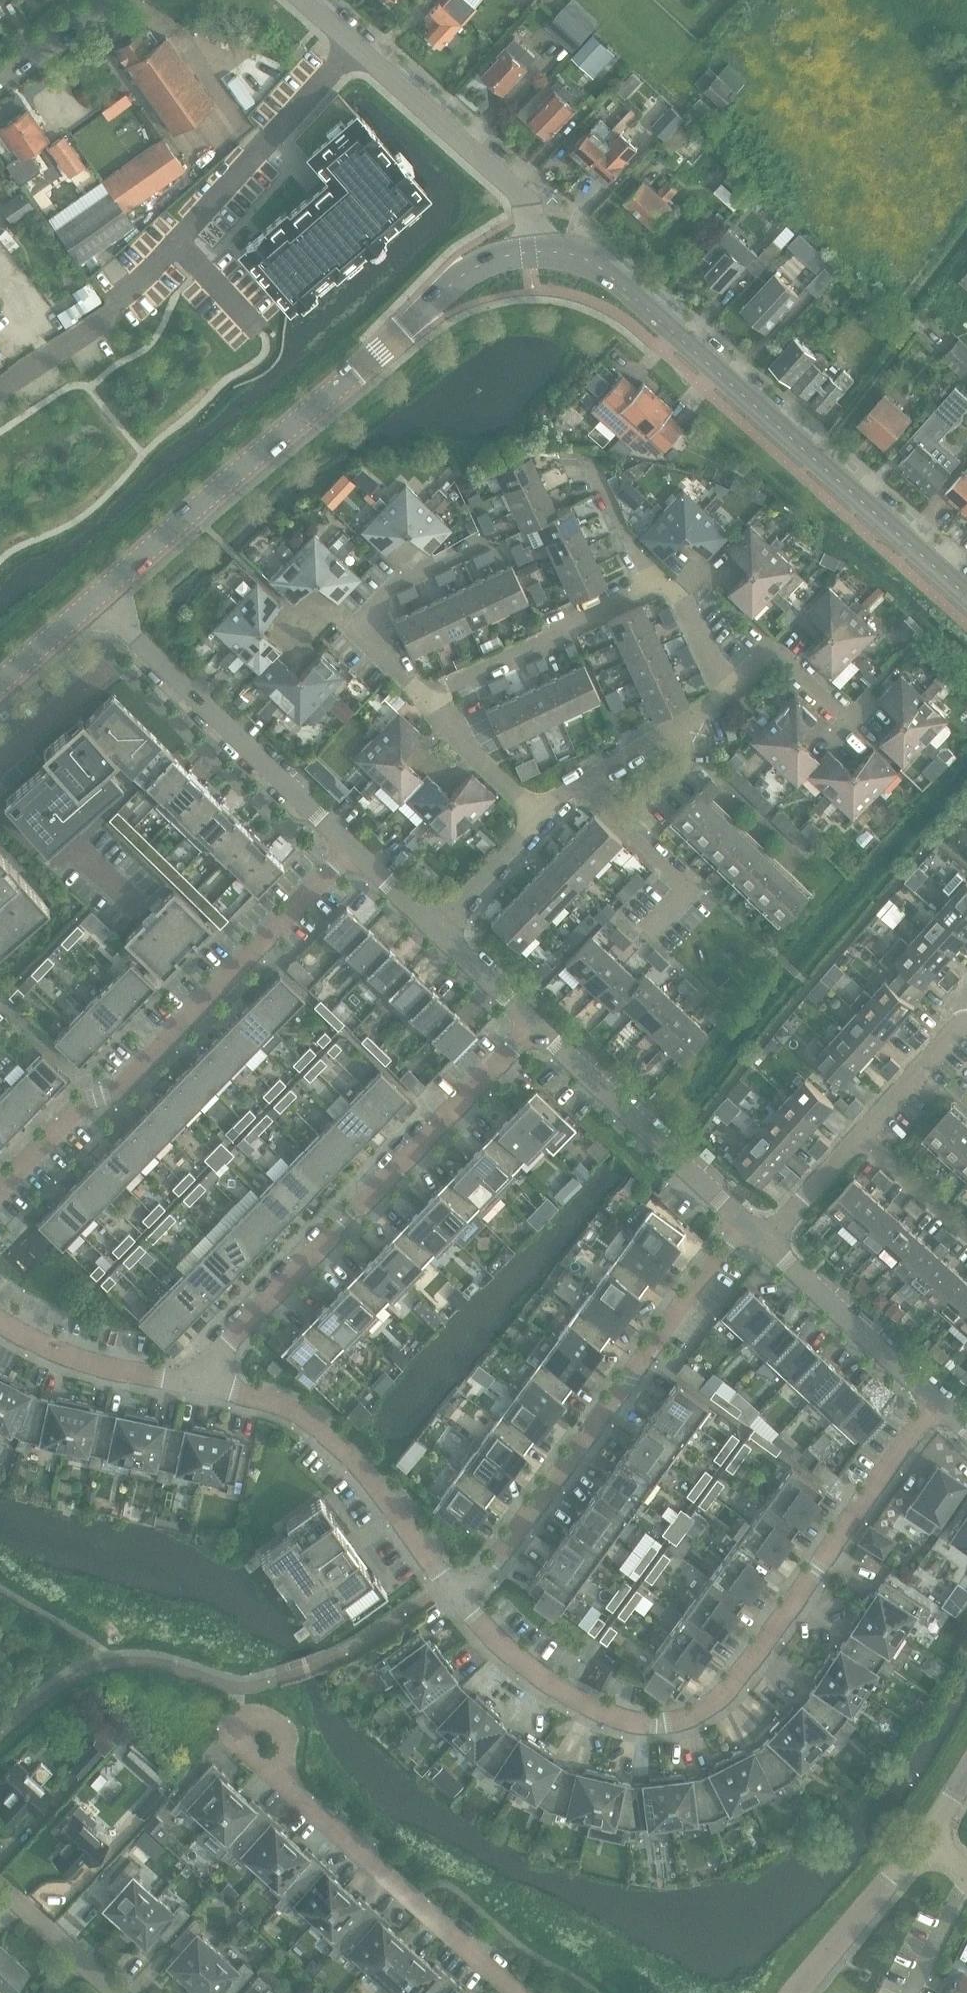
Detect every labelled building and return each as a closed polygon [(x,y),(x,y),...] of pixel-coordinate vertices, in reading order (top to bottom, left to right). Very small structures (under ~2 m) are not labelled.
[(426,18),(429,21),(426,24),(430,28),(426,33),(441,46),(445,41),(451,47),(460,37),(454,32),(463,22),(464,23),(477,9),(475,8),(482,0),(442,0),(426,18)] [(567,3),(546,26),(573,51),(594,29),(576,12),(567,3)] [(165,37),(153,46),(142,30),(115,49),(173,131),(213,104),(165,37)] [(587,71),(609,48),(593,34),(572,57),(587,71)] [(496,92),(503,93),(504,94),(528,68),(527,67),(537,57),(529,50),(515,37),(498,55),(501,58),(484,75),(491,81),(491,87),(496,92)] [(300,42),(289,53),(296,59),(307,49),(300,42)] [(728,63),(718,74),(709,67),(695,82),(723,107),(747,81),(728,63)] [(634,69),(619,88),(628,96),(644,77),(634,69)] [(237,73),(228,80),(247,107),(257,100),(237,73)] [(537,131),(544,138),(550,136),(551,137),(576,110),(567,101),(573,94),(564,86),(558,92),(555,90),(530,117),(538,125),(537,131)] [(355,113),(338,92),(294,140),(309,157),(311,155),(330,178),(336,185),(381,236),(382,235),(381,234),(427,195),(408,173),(409,173),(394,156),(393,156),(376,136),(376,135),(362,119),(361,119),(356,113),(355,113)] [(124,94),(101,110),(107,120),(131,103),(124,94)] [(704,128),(718,113),(701,97),(695,102),(692,100),(686,106),(689,109),(686,112),(704,128)] [(673,153),(692,133),(680,122),(684,118),(670,106),(650,127),(665,141),(663,143),(673,153)] [(571,153),(589,169),(622,133),(621,133),(618,136),(616,135),(638,113),(632,108),(611,130),(600,121),(571,153)] [(40,169),(27,151),(45,139),(26,111),(2,127),(21,154),(6,164),(19,184),(40,169)] [(629,159),(638,148),(622,133),(589,169),(607,185),(630,160),(629,159)] [(63,135),(47,146),(69,175),(84,164),(63,135)] [(163,138),(103,181),(124,211),(184,168),(163,138)] [(716,161),(709,170),(718,178),(726,169),(716,161)] [(744,198),(751,190),(732,172),(724,180),(744,198)] [(285,212),(284,213),(337,273),(365,249),(365,250),(381,236),(336,185),(330,178),(288,215),(285,212)] [(674,208),(668,203),(679,191),(669,182),(658,194),(644,181),(626,201),(656,229),(674,208)] [(716,192),(735,210),(743,201),(723,184),(716,192)] [(1,206),(11,220),(32,205),(22,191),(1,206)] [(56,228),(80,261),(132,224),(110,191),(56,228)] [(336,274),(337,273),(284,213),(263,231),(263,230),(246,245),(246,246),(240,251),(290,308),(296,302),(296,303),(313,288),(332,271),(336,274)] [(730,229),(698,263),(706,270),(703,273),(724,292),(747,267),(755,257),(758,260),(760,257),(730,229)] [(758,277),(766,268),(793,239),(784,232),(774,242),(760,257),(758,260),(755,257),(747,267),(758,277)] [(807,288),(818,298),(836,279),(825,269),(807,288)] [(744,310),(767,331),(799,296),(776,275),(744,310)] [(57,314),(65,326),(105,300),(92,280),(73,292),(79,300),(57,314)] [(796,339),(773,365),(792,382),(813,360),(823,369),(829,362),(820,353),(819,354),(816,357),(815,357),(796,339)] [(961,374),(966,368),(966,346),(960,339),(943,358),(961,374)] [(605,358),(597,367),(614,383),(622,373),(605,358)] [(793,382),(792,383),(826,414),(855,382),(843,372),(836,380),(823,369),(813,360),(792,382),(793,382)] [(597,373),(586,385),(597,395),(607,383),(597,373)] [(606,422),(621,435),(657,394),(643,381),(637,388),(622,375),(598,401),(613,415),(606,422)] [(935,405),(952,385),(942,376),(928,391),(929,393),(928,394),(929,396),(927,398),(935,405)] [(898,466),(930,494),(959,462),(935,440),(966,404),(966,397),(955,387),(900,448),(907,456),(898,466)] [(621,435),(605,452),(624,456),(633,446),(635,448),(642,442),(657,455),(682,427),(666,413),(672,407),(657,394),(621,435)] [(860,422),(885,445),(910,418),(885,396),(860,422)] [(504,491),(538,475),(529,455),(495,471),(504,491)] [(627,468),(619,472),(628,481),(629,481),(635,475),(627,468)] [(361,469),(352,478),(369,495),(378,485),(361,469)] [(963,509),(966,505),(966,471),(946,494),(963,509)] [(344,472),(321,497),(333,508),(356,483),(344,472)] [(504,491),(513,510),(547,494),(538,475),(504,491)] [(628,481),(617,492),(634,508),(645,497),(629,481),(628,481)] [(730,488),(716,482),(717,494),(721,498),(730,488)] [(748,483),(743,494),(754,499),(759,488),(748,483)] [(383,508),(406,530),(429,506),(432,510),(439,503),(432,496),(426,503),(406,484),(386,504),(383,508)] [(446,495),(439,489),(432,496),(439,503),(446,495)] [(662,513),(685,535),(708,512),(711,515),(718,508),(710,501),(704,508),(684,489),(665,509),(662,513)] [(477,492),(467,497),(471,506),(481,501),(477,492)] [(556,513),(547,494),(513,510),(522,530),(525,528),(536,523),(556,513)] [(721,498),(717,494),(710,501),(718,508),(724,501),(721,498)] [(406,530),(383,508),(386,504),(379,497),(372,505),(380,511),(361,531),(384,553),(406,530)] [(685,535),(662,513),(665,509),(658,502),(651,509),(658,516),(639,536),(663,559),(685,535)] [(452,528),(432,510),(429,506),(406,530),(429,552),(432,550),(452,528)] [(536,523),(525,528),(534,547),(545,542),(580,525),(571,506),(556,513),(536,523)] [(476,516),(480,525),(490,521),(486,511),(476,516)] [(731,534),(711,515),(708,512),(685,535),(708,557),(731,534)] [(474,519),(466,523),(471,533),(479,530),(474,519)] [(484,534),(494,529),(490,521),(480,525),(484,534)] [(554,561),(589,545),(580,525),(545,542),(554,561)] [(727,549),(751,571),(774,547),(778,551),(785,544),(777,536),(770,544),(751,525),(727,549)] [(291,557),(315,580),(338,556),(341,559),(347,552),(340,545),(334,552),(314,533),(295,553),(291,557)] [(355,545),(347,538),(340,545),(347,552),(355,545)] [(509,547),(513,556),(524,551),(520,543),(509,547)] [(554,561),(563,580),(598,564),(589,545),(554,561)] [(315,580),(291,557),(295,553),(287,546),(280,553),(288,560),(270,579),(293,602),(315,580)] [(373,547),(366,554),(375,562),(381,555),(373,547)] [(774,547),(751,571),(774,594),(771,597),(778,605),(785,597),(803,578),(796,571),(797,570),(778,551),(774,547)] [(489,548),(481,552),(486,562),(494,558),(489,548)] [(517,565),(528,560),(524,551),(513,556),(517,565)] [(476,567),(486,562),(481,552),(472,557),(476,567)] [(825,553),(821,562),(835,568),(840,559),(825,553)] [(338,602),(361,578),(341,559),(338,556),(315,580),(338,602)] [(520,569),(516,571),(519,577),(534,570),(530,563),(519,568),(520,569)] [(572,600),(607,584),(598,564),(563,580),(572,600)] [(451,566),(443,570),(448,581),(456,577),(451,566)] [(511,566),(492,575),(508,609),(528,600),(511,566)] [(438,585),(448,581),(443,570),(433,575),(438,585)] [(771,597),(774,594),(751,571),(729,594),(752,617),(771,597)] [(489,618),(508,609),(492,575),(473,584),(489,618)] [(531,595),(542,590),(538,581),(527,586),(531,595)] [(258,628),(280,605),(257,582),(238,602),(231,595),(224,602),(232,609),(235,605),(258,628)] [(473,584),(453,593),(470,627),(489,618),(473,584)] [(853,610),(857,613),(863,606),(867,609),(884,591),(877,584),(860,602),(856,599),(849,606),(831,588),(808,611),(830,633),(853,610)] [(413,585),(405,588),(410,599),(418,595),(413,585)] [(400,603),(410,599),(405,588),(395,593),(400,603)] [(546,599),(542,590),(531,595),(535,603),(546,599)] [(450,636),(470,627),(453,593),(434,601),(450,636)] [(785,611),(791,603),(785,597),(778,605),(785,611)] [(434,601),(415,610),(431,645),(450,636),(434,601)] [(232,661),(238,655),(235,652),(258,628),(235,605),(232,609),(213,629),(233,647),(225,655),(232,661)] [(608,622),(617,642),(652,625),(643,605),(608,622)] [(658,611),(663,620),(673,615),(669,606),(658,611)] [(395,620),(412,654),(431,645),(415,610),(395,620)] [(877,632),(857,613),(853,610),(830,633),(854,655),(851,659),(858,666),(865,659),(857,652),(877,632)] [(666,629),(677,624),(673,615),(663,620),(666,629)] [(617,642),(626,661),(661,644),(652,625),(617,642)] [(276,655),(277,655),(281,650),(258,628),(235,652),(238,655),(258,673),(259,674),(276,655)] [(832,679),(851,659),(854,655),(830,633),(808,656),(832,679)] [(573,642),(564,646),(569,657),(578,653),(573,642)] [(670,664),(661,644),(626,661),(636,680),(670,664)] [(676,649),(681,659),(691,654),(687,644),(676,649)] [(321,654),(320,654),(299,677),(322,700),(318,704),(325,710),(332,703),(337,697),(331,691),(344,676),(321,654)] [(684,667),(695,662),(691,654),(681,659),(684,667)] [(219,662),(226,668),(232,661),(225,655),(219,662)] [(299,677),(277,655),(276,655),(259,674),(258,673),(253,678),(273,696),(265,704),(272,711),(279,703),(276,700),(299,677)] [(542,656),(535,660),(539,670),(547,666),(542,656)] [(460,657),(453,660),(457,668),(464,665),(460,657)] [(872,666),(865,659),(858,666),(866,673),(872,666)] [(530,675),(539,670),(535,660),(525,665),(530,675)] [(584,664),(583,664),(564,673),(580,708),(600,699),(584,664)] [(636,680),(645,699),(679,683),(670,664),(636,680)] [(700,672),(690,677),(695,686),(704,681),(700,672)] [(939,672),(933,677),(935,680),(929,687),(936,694),(942,686),(948,681),(939,672)] [(564,673),(545,682),(561,717),(580,708),(564,673)] [(504,674),(497,678),(501,688),(509,685),(504,674)] [(879,699),(902,721),(925,698),(928,701),(936,694),(929,687),(921,694),(902,676),(879,699)] [(322,700),(299,677),(276,700),(300,723),(305,718),(310,723),(314,723),(325,710),(318,704),(322,700)] [(492,693),(501,688),(497,678),(487,682),(492,693)] [(545,682),(526,691),(542,726),(561,717),(545,682)] [(654,719),(689,702),(679,683),(645,699),(654,719)] [(618,686),(605,692),(615,711),(627,705),(618,686)] [(526,691),(507,699),(523,734),(542,726),(526,691)] [(796,694),(777,714),(774,717),(798,739),(820,716),(796,694)] [(119,780),(105,764),(116,754),(146,783),(173,755),(174,754),(112,695),(43,752),(50,760),(5,800),(46,846),(119,780)] [(238,695),(233,700),(242,709),(247,703),(238,695)] [(925,698),(902,721),(926,743),(929,740),(936,746),(933,750),(949,765),(957,757),(947,748),(940,748),(936,745),(948,732),(948,728),(944,723),(948,720),(928,701),(925,698)] [(503,744),(523,734),(507,699),(487,709),(503,744)] [(756,707),(764,714),(770,707),(762,700),(756,707)] [(259,711),(266,718),(272,711),(265,704),(259,711)] [(798,739),(774,717),(777,714),(770,707),(764,714),(770,721),(751,740),(775,763),(798,739)] [(423,734),(399,711),(380,731),(374,725),(367,732),(373,738),(377,735),(401,757),(423,734)] [(929,740),(926,743),(902,721),(880,744),(903,766),(923,746),(930,753),(932,751),(948,766),(949,765),(933,750),(936,746),(929,740)] [(733,728),(726,730),(728,740),(736,738),(733,728)] [(375,777),(367,785),(374,791),(381,784),(378,781),(401,757),(377,735),(373,738),(354,758),(375,777)] [(799,785),(808,775),(808,774),(821,761),(820,761),(798,739),(775,763),(799,785)] [(898,772),(875,750),(853,773),(876,795),(873,798),(880,805),(887,798),(880,791),(898,772)] [(808,774),(808,775),(827,793),(830,797),(853,773),(829,751),(820,761),(821,761),(808,774)] [(516,763),(523,778),(542,768),(534,753),(516,763)] [(734,754),(727,762),(736,771),(738,769),(743,763),(734,754)] [(146,783),(161,798),(155,804),(156,804),(190,770),(189,769),(188,770),(173,755),(146,783)] [(381,784),(401,803),(404,799),(404,798),(423,779),(423,778),(401,757),(378,781),(381,784)] [(766,812),(774,804),(738,769),(736,771),(730,778),(766,812)] [(172,820),(205,786),(205,785),(190,770),(156,804),(172,820)] [(827,793),(820,800),(827,807),(834,799),(854,818),(873,798),(876,795),(853,773),(830,797),(827,793)] [(424,817),(417,824),(424,830),(430,823),(427,820),(450,796),(427,774),(423,778),(423,779),(404,798),(404,799),(424,817)] [(472,774),(450,796),(473,819),(470,822),(477,829),(484,822),(477,816),(496,796),(472,774)] [(762,778),(755,785),(762,792),(766,787),(766,781),(762,778)] [(712,779),(700,791),(708,799),(720,786),(712,779)] [(341,781),(331,792),(340,801),(346,794),(350,790),(341,781)] [(361,792),(368,798),(374,791),(367,785),(361,792)] [(187,835),(221,801),(220,800),(219,800),(205,786),(172,820),(187,835)] [(130,799),(145,810),(154,799),(139,788),(130,799)] [(782,922),(808,894),(708,799),(700,791),(674,819),(782,922)] [(470,822),(473,819),(450,796),(427,820),(430,823),(451,843),(470,822)] [(813,807),(820,814),(827,807),(820,800),(813,807)] [(237,816),(221,801),(187,835),(203,850),(209,844),(236,817),(237,816)] [(820,831),(808,820),(800,828),(780,809),(772,818),(804,848),(812,840),(811,839),(820,831)] [(117,810),(109,819),(110,821),(125,835),(133,826),(117,810)] [(622,840),(595,814),(579,829),(607,856),(622,840)] [(250,831),(236,817),(209,844),(225,860),(226,859),(252,832),(251,831),(250,831)] [(410,845),(417,838),(424,830),(417,824),(410,831),(413,834),(407,841),(410,845)] [(133,826),(125,835),(141,850),(149,842),(133,826)] [(579,829),(565,845),(592,871),(607,856),(579,829)] [(239,874),(241,875),(267,848),(268,847),(252,832),(226,859),(240,873),(239,874)] [(156,866),(165,857),(149,842),(141,850),(156,866)] [(578,886),(592,871),(565,845),(550,860),(578,886)] [(283,863),(267,848),(241,875),(256,890),(283,863)] [(0,850),(0,947),(2,944),(9,937),(5,933),(26,915),(29,919),(38,913),(49,906),(0,850)] [(165,857),(156,866),(172,881),(181,873),(165,857)] [(550,860),(535,875),(563,902),(578,886),(550,860)] [(923,861),(920,865),(925,870),(928,866),(923,861)] [(636,871),(630,877),(639,886),(645,879),(636,871)] [(943,887),(954,897),(953,897),(966,909),(966,880),(958,871),(943,887)] [(181,873),(172,881),(188,897),(197,888),(181,873)] [(548,917),(563,902),(535,875),(521,891),(548,917)] [(909,876),(904,881),(915,890),(919,885),(909,876)] [(623,902),(631,894),(639,886),(630,877),(614,894),(623,902)] [(212,904),(197,888),(188,897),(204,912),(212,904)] [(177,961),(174,958),(193,939),(196,942),(210,927),(173,891),(126,939),(163,975),(177,961)] [(534,932),(548,917),(521,891),(506,906),(534,932)] [(895,892),(890,898),(899,905),(904,900),(895,892)] [(939,913),(966,938),(966,909),(953,897),(939,913)] [(890,898),(877,912),(889,923),(902,909),(899,905),(890,898)] [(607,902),(600,908),(609,917),(615,911),(607,902)] [(212,904),(204,912),(220,928),(228,919),(212,904)] [(346,906),(325,928),(348,950),(369,928),(346,906)] [(506,906),(491,922),(519,948),(525,954),(540,938),(535,934),(534,932),(506,906)] [(602,924),(607,919),(609,917),(600,908),(593,915),(589,911),(582,919),(590,927),(597,920),(602,924)] [(926,928),(953,953),(966,938),(939,913),(926,928)] [(563,923),(559,927),(575,942),(590,927),(582,919),(571,931),(563,923)] [(78,924),(70,933),(76,939),(85,930),(78,924)] [(567,951),(575,942),(559,927),(558,928),(565,935),(558,943),(567,951)] [(608,936),(616,943),(624,934),(616,927),(608,936)] [(348,950),(369,971),(390,949),(369,928),(348,950)] [(953,953),(926,928),(911,944),(939,969),(953,953)] [(62,941),(68,948),(76,939),(70,933),(62,941)] [(865,933),(859,939),(865,945),(871,939),(865,933)] [(616,943),(623,949),(631,941),(624,934),(616,943)] [(566,963),(581,978),(608,951),(592,935),(566,963)] [(902,935),(881,958),(896,971),(895,973),(921,997),(929,988),(925,985),(939,969),(911,944),(902,935)] [(369,971),(362,978),(383,999),(412,970),(390,949),(369,971)] [(646,957),(653,965),(661,956),(654,949),(646,957)] [(608,951),(581,978),(597,993),(623,965),(608,951)] [(48,955),(40,964),(46,970),(55,961),(48,955)] [(653,965),(660,971),(668,963),(661,956),(653,965)] [(313,976),(296,959),(287,968),(305,985),(313,976)] [(552,967),(543,959),(536,967),(545,975),(552,967)] [(139,1000),(155,983),(130,960),(115,976),(139,1000)] [(834,962),(830,967),(840,976),(845,971),(834,962)] [(32,972),(38,979),(46,970),(40,964),(32,972)] [(597,993),(612,1008),(646,972),(645,972),(638,980),(623,965),(597,993)] [(950,968),(945,974),(954,983),(960,977),(950,968)] [(412,970),(383,999),(405,1020),(412,1012),(433,991),(412,970)] [(613,1009),(620,1001),(634,1015),(661,987),(646,972),(612,1008),(613,1009)] [(305,996),(280,973),(265,989),(289,1012),(305,996)] [(895,973),(873,996),(901,1022),(913,1033),(922,1041),(928,1035),(920,1027),(921,1026),(908,1014),(916,1005),(915,1004),(921,997),(895,973)] [(947,990),(954,983),(945,974),(938,982),(947,990)] [(115,976),(100,992),(124,1015),(139,1000),(115,976)] [(676,987),(684,994),(692,986),(684,978),(676,987)] [(684,994),(691,1000),(699,992),(692,986),(684,994)] [(16,1002),(25,993),(18,987),(9,996),(16,1002)] [(634,1015),(650,1029),(676,1002),(661,987),(634,1015)] [(265,989),(250,1004),(274,1028),(289,1012),(265,989)] [(865,989),(850,1005),(859,1012),(886,1038),(901,1022),(873,996),(865,989)] [(412,1012),(434,1033),(455,1012),(433,991),(412,1012)] [(109,1031),(124,1015),(100,992),(85,1007),(109,1031)] [(314,1006),(326,1018),(333,1011),(321,999),(314,1006)] [(650,1029),(665,1044),(692,1017),(676,1002),(650,1029)] [(250,1004),(234,1020),(259,1044),(267,1052),(282,1036),(274,1028),(250,1004)] [(85,1007),(70,1023),(94,1047),(109,1031),(85,1007)] [(707,1016),(715,1023),(723,1015),(715,1008),(707,1016)] [(333,1011),(326,1018),(338,1029),(345,1023),(333,1011)] [(434,1033),(456,1055),(477,1033),(455,1012),(434,1033)] [(859,1012),(845,1028),(872,1053),(886,1038),(859,1012)] [(665,1044),(681,1059),(707,1032),(692,1017),(665,1044)] [(219,1035),(244,1059),(259,1044),(234,1020),(219,1035)] [(79,1063),(94,1047),(70,1023),(54,1039),(79,1063)] [(783,1026),(775,1035),(784,1042),(789,1037),(788,1031),(783,1026)] [(830,1044),(858,1069),(872,1053),(845,1028),(830,1044)] [(316,1039),(323,1046),(331,1037),(325,1031),(316,1039)] [(917,1048),(922,1041),(913,1033),(907,1040),(917,1048)] [(361,1040),(373,1052),(380,1046),(368,1034),(361,1040)] [(229,1074),(244,1059),(219,1035),(204,1051),(229,1074)] [(334,1056),(342,1047),(336,1041),(327,1050),(334,1056)] [(844,1085),(858,1069),(830,1044),(816,1060),(844,1085)] [(385,1064),(392,1058),(380,1046),(373,1052),(385,1064)] [(309,1047),(302,1055),(308,1061),(316,1053),(309,1047)] [(214,1090),(229,1074),(204,1051),(189,1066),(214,1090)] [(66,1076),(42,1052),(26,1068),(50,1092),(66,1076)] [(293,1064),(299,1070),(308,1061),(302,1055),(293,1064)] [(320,1057),(312,1065),(319,1072),(326,1064),(320,1057)] [(891,1058),(885,1065),(894,1073),(900,1066),(891,1058)] [(303,1075),(310,1081),(319,1072),(312,1065),(303,1075)] [(888,1079),(894,1073),(885,1065),(879,1071),(888,1079)] [(199,1106),(214,1090),(189,1066),(174,1082),(199,1106)] [(26,1068),(11,1084),(35,1107),(50,1092),(26,1068)] [(426,1085),(409,1068),(400,1077),(417,1095),(426,1085)] [(365,1086),(392,1112),(408,1096),(381,1070),(365,1086)] [(742,1077),(715,1108),(729,1119),(755,1088),(742,1077)] [(279,1078),(272,1086),(278,1092),(286,1084),(279,1078)] [(807,1079),(792,1096),(820,1121),(835,1104),(834,1103),(830,1099),(807,1079)] [(174,1082),(159,1097),(183,1121),(199,1106),(174,1082)] [(35,1107),(11,1084),(0,1095),(0,1103),(20,1123),(35,1107)] [(272,1086),(262,1095),(269,1101),(278,1092),(272,1086)] [(392,1112),(365,1086),(350,1102),(377,1128),(392,1112)] [(290,1088),(282,1096),(289,1103),(297,1095),(290,1088)] [(536,1089),(513,1113),(548,1148),(554,1154),(577,1130),(536,1089)] [(850,1103),(837,1091),(836,1092),(841,1096),(859,1113),(865,1106),(855,1097),(850,1103)] [(340,1094),(326,1108),(362,1143),(377,1128),(350,1102),(349,1102),(340,1094)] [(273,1106),(280,1112),(289,1103),(282,1096),(273,1106)] [(792,1096),(778,1111),(806,1136),(820,1121),(792,1096)] [(841,1096),(834,1103),(835,1104),(843,1112),(844,1111),(853,1119),(859,1113),(841,1096)] [(168,1137),(183,1121),(159,1097),(144,1113),(168,1137)] [(5,1138),(20,1123),(0,1103),(0,1133),(5,1138)] [(951,1107),(926,1135),(966,1172),(966,1122),(951,1107)] [(346,1159),(362,1143),(326,1108),(325,1109),(334,1118),(320,1133),(346,1159)] [(249,1109),(241,1117),(248,1123),(255,1115),(249,1109)] [(791,1152),(806,1136),(778,1111),(764,1127),(791,1152)] [(144,1113),(129,1128),(153,1152),(168,1137),(144,1113)] [(266,1113),(252,1127),(259,1134),(262,1130),(273,1119),(266,1113)] [(544,1151),(548,1148),(513,1113),(490,1137),(520,1165),(539,1146),(544,1151)] [(233,1126),(239,1132),(248,1123),(241,1117),(233,1126)] [(258,1134),(267,1143),(267,1142),(259,1134),(252,1127),(236,1143),(243,1149),(258,1134)] [(764,1127),(750,1142),(777,1168),(791,1152),(764,1127)] [(129,1128),(114,1144),(138,1168),(153,1152),(129,1128)] [(228,1148),(226,1146),(232,1139),(221,1129),(217,1133),(224,1139),(221,1141),(213,1150),(219,1156),(228,1148)] [(320,1133),(305,1148),(331,1174),(346,1159),(320,1133)] [(501,1185),(520,1165),(490,1137),(468,1160),(503,1194),(506,1190),(501,1185)] [(820,1137),(814,1143),(823,1152),(829,1145),(820,1137)] [(763,1184),(777,1168),(750,1142),(735,1159),(763,1184)] [(817,1159),(823,1152),(814,1143),(808,1150),(817,1159)] [(114,1144),(99,1159),(123,1183),(138,1168),(114,1144)] [(228,1148),(219,1156),(226,1163),(234,1154),(228,1148)] [(316,1190),(331,1174),(305,1148),(290,1164),(316,1190)] [(204,1159),(211,1165),(219,1156),(213,1150),(204,1159)] [(212,1167),(206,1173),(214,1181),(229,1166),(226,1163),(219,1156),(211,1165),(212,1167)] [(108,1199),(123,1183),(99,1159),(84,1175),(108,1199)] [(468,1160),(445,1183),(481,1218),(503,1194),(468,1160)] [(580,1162),(573,1169),(583,1179),(590,1172),(580,1162)] [(290,1164),(275,1179),(301,1205),(316,1190),(290,1164)] [(780,1182),(789,1190),(801,1176),(792,1168),(780,1182)] [(871,1179),(878,1185),(886,1175),(880,1170),(871,1179)] [(189,1171),(181,1179),(187,1185),(195,1177),(189,1171)] [(206,1173),(191,1189),(199,1196),(214,1181),(206,1173)] [(93,1214),(108,1199),(84,1175),(68,1190),(93,1214)] [(631,1175),(623,1186),(630,1191),(638,1180),(631,1175)] [(885,1191),(893,1182),(886,1175),(878,1185),(885,1191)] [(829,1206),(845,1221),(871,1193),(854,1178),(829,1206)] [(181,1179),(172,1189),(178,1194),(187,1185),(181,1179)] [(286,1221),(301,1205),(275,1179),(260,1195),(286,1221)] [(480,1218),(481,1218),(445,1183),(423,1206),(458,1241),(461,1237),(455,1231),(474,1212),(480,1218)] [(563,1186),(555,1195),(563,1203),(565,1205),(573,1196),(571,1194),(563,1186)] [(191,1189),(182,1198),(190,1206),(199,1196),(191,1189)] [(68,1190),(53,1206),(78,1229),(93,1214),(68,1190)] [(528,1216),(539,1226),(559,1204),(547,1193),(528,1216)] [(886,1207),(871,1193),(845,1221),(861,1235),(886,1207)] [(271,1236),(286,1221),(260,1195),(244,1210),(271,1236)] [(903,1207),(909,1213),(918,1203),(911,1198),(903,1207)] [(159,1202),(151,1211),(157,1216),(165,1208),(159,1202)] [(916,1219),(925,1210),(918,1203),(909,1213),(916,1219)] [(62,1246),(62,1245),(78,1229),(53,1206),(38,1222),(62,1246)] [(454,1244),(458,1241),(423,1206),(400,1230),(429,1258),(448,1238),(454,1244)] [(886,1207),(861,1235),(877,1249),(902,1221),(886,1207)] [(635,1231),(629,1227),(626,1231),(665,1259),(685,1233),(652,1208),(635,1231)] [(256,1252),(271,1236),(244,1210),(229,1226),(256,1252)] [(142,1220),(148,1225),(157,1216),(151,1211),(142,1220)] [(169,1212),(161,1220),(168,1227),(176,1219),(169,1212)] [(146,1236),(153,1243),(168,1227),(161,1220),(146,1236)] [(877,1249),(892,1263),(918,1235),(902,1221),(877,1249)] [(229,1226),(214,1241),(241,1267),(256,1252),(229,1226)] [(934,1235),(941,1241),(949,1232),(943,1226),(934,1235)] [(410,1278),(429,1258),(400,1230),(377,1253),(412,1287),(416,1284),(410,1278)] [(629,1239),(613,1261),(646,1286),(665,1259),(626,1231),(623,1235),(629,1239)] [(956,1238),(949,1232),(941,1241),(948,1247),(956,1238)] [(129,1233),(121,1241),(127,1247),(135,1239),(129,1233)] [(918,1235),(892,1263),(908,1278),(933,1249),(918,1235)] [(814,1237),(810,1242),(818,1249),(825,1241),(821,1237),(814,1237)] [(118,1256),(127,1247),(121,1241),(112,1251),(118,1256)] [(226,1283),(241,1267),(214,1241),(199,1257),(226,1283)] [(908,1278),(899,1287),(915,1301),(924,1292),(949,1263),(943,1258),(951,1250),(948,1247),(941,1241),(933,1249),(908,1278)] [(139,1243),(131,1251),(138,1258),(146,1250),(139,1243)] [(191,1250),(176,1264),(211,1298),(226,1283),(199,1257),(191,1250)] [(122,1260),(129,1267),(138,1258),(131,1251),(122,1260)] [(377,1253),(355,1276),(384,1305),(403,1285),(409,1291),(412,1287),(377,1253)] [(495,1253),(484,1264),(496,1275),(507,1264),(495,1253)] [(587,1283),(627,1312),(646,1286),(613,1261),(597,1284),(590,1279),(587,1283)] [(106,1270),(99,1263),(90,1272),(97,1279),(106,1270)] [(939,1306),(966,1275),(965,1277),(949,1263),(924,1292),(939,1306)] [(184,1273),(169,1288),(196,1314),(211,1298),(176,1264),(176,1265),(184,1273)] [(101,1283),(107,1289),(116,1280),(109,1273),(101,1283)] [(939,1306),(955,1320),(966,1306),(966,1275),(939,1306)] [(365,1325),(384,1305),(355,1276),(332,1300),(367,1334),(371,1330),(365,1325)] [(591,1292),(574,1314),(607,1338),(627,1312),(587,1283),(584,1287),(591,1292)] [(169,1288),(154,1303),(180,1329),(196,1314),(169,1288)] [(728,1310),(720,1318),(743,1339),(751,1331),(750,1331),(771,1309),(748,1288),(728,1310)] [(459,1292),(451,1300),(460,1309),(469,1301),(459,1292)] [(878,1296),(874,1300),(882,1307),(888,1299),(884,1295),(878,1296)] [(332,1300),(309,1323),(339,1351),(358,1332),(364,1337),(367,1334),(332,1300)] [(165,1345),(180,1329),(154,1303),(138,1320),(165,1345)] [(949,1326),(966,1342),(966,1340),(966,1306),(955,1320),(949,1326)] [(751,1331),(743,1339),(765,1359),(793,1329),(771,1309),(750,1331),(751,1331)] [(549,1335),(588,1364),(607,1338),(574,1314),(558,1336),(552,1331),(549,1335)] [(320,1377),(317,1374),(339,1351),(309,1323),(292,1341),(293,1342),(287,1348),(303,1363),(297,1368),(313,1384),(320,1377)] [(765,1359),(787,1380),(815,1350),(793,1329),(765,1359)] [(542,1336),(526,1358),(536,1366),(569,1390),(588,1364),(549,1335),(546,1339),(542,1336)] [(392,1342),(385,1349),(392,1356),(396,1352),(396,1346),(392,1342)] [(809,1400),(811,1397),(812,1398),(837,1370),(815,1350),(787,1380),(809,1400)] [(951,1357),(945,1364),(951,1370),(957,1363),(951,1357)] [(275,1375),(283,1367),(274,1359),(267,1367),(275,1375)] [(684,1362),(677,1372),(698,1388),(704,1381),(702,1379),(704,1377),(684,1362)] [(510,1388),(550,1417),(569,1390),(536,1366),(520,1388),(513,1384),(510,1388)] [(839,1413),(859,1391),(837,1370),(812,1398),(833,1418),(839,1413)] [(11,1377),(0,1371),(0,1399),(11,1377)] [(20,1450),(39,1397),(24,1389),(27,1385),(11,1377),(0,1399),(0,1427),(19,1436),(15,1448),(20,1450)] [(698,1388),(723,1406),(728,1399),(736,1390),(731,1395),(719,1386),(715,1389),(704,1381),(698,1388)] [(677,1382),(662,1401),(694,1424),(708,1405),(677,1382)] [(531,1443),(550,1417),(510,1388),(508,1392),(514,1396),(497,1418),(531,1443)] [(748,1424),(758,1411),(736,1390),(728,1399),(723,1406),(748,1424)] [(833,1418),(831,1420),(855,1442),(862,1434),(882,1412),(859,1391),(839,1413),(833,1418)] [(20,1450),(26,1452),(30,1440),(63,1447),(74,1399),(57,1395),(56,1400),(39,1397),(20,1450)] [(89,1465),(95,1466),(107,1411),(89,1407),(90,1402),(74,1399),(63,1447),(91,1453),(89,1465)] [(662,1401),(649,1420),(681,1443),(694,1424),(662,1401)] [(95,1466),(100,1467),(103,1456),(131,1462),(142,1413),(125,1410),(124,1415),(107,1411),(95,1466)] [(159,1417),(142,1413),(131,1462),(159,1468),(157,1479),(163,1480),(175,1425),(157,1422),(159,1417)] [(475,1436),(472,1440),(512,1469),(531,1443),(497,1418),(481,1440),(475,1436)] [(636,1438),(667,1461),(681,1443),(649,1420),(636,1438)] [(171,1470),(199,1476),(210,1427),(193,1424),(192,1429),(175,1425),(163,1480),(169,1482),(171,1470)] [(244,1440),(226,1436),(227,1431),(210,1427),(199,1476),(228,1482),(226,1494),(232,1495),(244,1440)] [(755,1427),(749,1435),(763,1445),(768,1437),(755,1427)] [(731,1432),(722,1445),(729,1450),(739,1438),(731,1432)] [(782,1447),(768,1437),(763,1445),(776,1455),(782,1447)] [(654,1480),(667,1461),(636,1438),(622,1457),(654,1480)] [(416,1440),(407,1450),(418,1459),(426,1448),(416,1440)] [(492,1495),(512,1469),(472,1440),(469,1444),(475,1448),(459,1471),(492,1495)] [(744,1441),(734,1454),(742,1459),(751,1447),(744,1441)] [(713,1458),(720,1463),(729,1450),(722,1445),(713,1458)] [(725,1467),(732,1472),(742,1459),(734,1454),(725,1467)] [(640,1498),(654,1480),(622,1457),(609,1475),(640,1498)] [(819,1460),(811,1471),(831,1485),(839,1475),(838,1474),(819,1460)] [(913,1501),(914,1502),(904,1515),(929,1532),(939,1519),(964,1482),(938,1464),(913,1501)] [(823,1489),(792,1466),(777,1485),(809,1509),(823,1489)] [(705,1469),(695,1482),(702,1487),(712,1474),(705,1469)] [(479,1511),(480,1512),(492,1495),(459,1471),(440,1496),(437,1494),(431,1502),(450,1515),(457,1505),(474,1518),(479,1511)] [(609,1475),(595,1493),(627,1517),(640,1498),(609,1475)] [(716,1478),(707,1491),(714,1496),(724,1483),(716,1478)] [(655,1480),(644,1495),(652,1501),(663,1486),(655,1480)] [(686,1495),(693,1500),(702,1487),(695,1482),(686,1495)] [(777,1485),(764,1504),(795,1527),(809,1509),(777,1485)] [(698,1504),(705,1509),(714,1496),(707,1491),(698,1504)] [(613,1535),(627,1517),(595,1493),(582,1512),(613,1535)] [(320,1497),(297,1515),(298,1517),(299,1516),(304,1523),(261,1555),(275,1575),(280,1571),(305,1605),(300,1609),(315,1629),(346,1605),(352,1612),(351,1613),(353,1615),(387,1590),(372,1570),(370,1572),(332,1519),(334,1517),(320,1497)] [(661,1513),(671,1520),(671,1521),(678,1526),(687,1513),(680,1508),(678,1511),(668,1504),(661,1513)] [(782,1545),(795,1527),(764,1504),(750,1522),(782,1545)] [(582,1512),(568,1530),(600,1553),(613,1535),(582,1512)] [(687,1513),(678,1526),(685,1531),(695,1518),(687,1513)] [(966,1548),(966,1514),(951,1537),(966,1548)] [(662,1533),(669,1538),(678,1526),(671,1521),(662,1533)] [(750,1522),(737,1541),(768,1564),(782,1545),(750,1522)] [(882,1557),(893,1540),(870,1525),(859,1542),(882,1557)] [(669,1538),(676,1544),(685,1531),(678,1526),(669,1538)] [(586,1572),(600,1553),(568,1530),(555,1549),(586,1572)] [(755,1582),(768,1564),(737,1541),(723,1559),(755,1582)] [(651,1543),(641,1556),(649,1561),(658,1548),(651,1543)] [(555,1549),(541,1567),(573,1590),(586,1572),(555,1549)] [(663,1552),(653,1565),(661,1570),(670,1557),(663,1552)] [(632,1569),(639,1574),(649,1561),(641,1556),(632,1569)] [(710,1577),(728,1591),(741,1601),(755,1582),(723,1559),(710,1577)] [(644,1577),(651,1583),(661,1570),(653,1565),(644,1577)] [(559,1609),(573,1590),(541,1567),(527,1586),(536,1593),(533,1597),(551,1610),(554,1606),(559,1609)] [(741,1601),(728,1591),(710,1577),(696,1596),(728,1619),(741,1601)] [(901,1633),(917,1609),(927,1615),(931,1610),(884,1579),(874,1595),(870,1592),(860,1606),(901,1633)] [(624,1580),(614,1592),(622,1598),(631,1585),(624,1580)] [(946,1602),(959,1610),(966,1598),(966,1585),(961,1581),(946,1602)] [(634,1607),(643,1594),(636,1589),(626,1601),(634,1607)] [(605,1605),(612,1610),(622,1598),(614,1592),(605,1605)] [(714,1638),(728,1619),(696,1596),(683,1614),(714,1638)] [(624,1619),(634,1607),(626,1601),(617,1614),(624,1619)] [(886,1658),(901,1633),(860,1606),(850,1621),(855,1624),(846,1638),(892,1669),(895,1664),(886,1658)] [(701,1656),(714,1638),(683,1614),(669,1633),(701,1656)] [(587,1630),(594,1635),(605,1621),(597,1615),(587,1630)] [(610,1624),(599,1639),(606,1644),(617,1630),(610,1624)] [(378,1667),(387,1660),(405,1684),(444,1654),(434,1641),(430,1644),(418,1629),(374,1662),(378,1667)] [(669,1633),(656,1651),(687,1674),(701,1656),(669,1633)] [(831,1651),(822,1664),(863,1692),(879,1667),(889,1674),(892,1669),(846,1638),(836,1653),(831,1651)] [(673,1694),(687,1674),(656,1651),(642,1670),(646,1674),(644,1678),(661,1691),(664,1687),(673,1694)] [(415,1718),(419,1722),(460,1685),(450,1671),(454,1668),(444,1654),(405,1684),(424,1710),(415,1718)] [(928,1656),(923,1663),(924,1668),(939,1678),(946,1668),(928,1656)] [(855,1726),(846,1718),(863,1692),(822,1664),(812,1679),(817,1682),(807,1696),(851,1730),(855,1726)] [(423,1727),(432,1719),(455,1740),(488,1704),(476,1693),(472,1696),(460,1685),(419,1722),(423,1727)] [(792,1705),(780,1717),(815,1752),(838,1728),(848,1735),(851,1730),(807,1696),(807,1697),(796,1709),(792,1705)] [(471,1772),(476,1775),(510,1731),(497,1720),(501,1716),(488,1704),(455,1740),(479,1762),(471,1772)] [(384,1706),(375,1715),(384,1724),(393,1715),(384,1706)] [(792,1777),(815,1752),(780,1717),(769,1730),(772,1733),(761,1746),(795,1790),(799,1786),(792,1777)] [(481,1779),(488,1770),(516,1788),(541,1746),(527,1736),(524,1741),(510,1731),(476,1775),(481,1779)] [(94,1742),(70,1767),(80,1777),(104,1752),(94,1742)] [(555,1755),(541,1746),(516,1788),(545,1807),(540,1818),(545,1820),(567,1769),(552,1759),(555,1755)] [(743,1749),(728,1756),(751,1800),(783,1784),(790,1794),(795,1790),(761,1746),(746,1753),(743,1749)] [(131,1748),(122,1758),(151,1785),(160,1775),(131,1748)] [(717,1829),(722,1828),(719,1816),(751,1800),(728,1756),(713,1764),(715,1769),(700,1776),(717,1829)] [(1,1813),(9,1821),(11,1819),(15,1823),(29,1808),(36,1814),(53,1795),(42,1784),(53,1772),(43,1763),(32,1775),(18,1763),(14,1767),(12,1766),(3,1776),(5,1777),(1,1782),(11,1791),(5,1797),(7,1798),(0,1806),(0,1810),(2,1812),(1,1813)] [(195,1814),(207,1825),(237,1791),(226,1781),(228,1777),(212,1763),(171,1809),(175,1813),(181,1806),(193,1817),(195,1814)] [(583,1773),(567,1769),(545,1820),(551,1822),(555,1811),(590,1819),(601,1771),(584,1768),(583,1773)] [(624,1839),(630,1840),(633,1784),(616,1780),(617,1775),(601,1771),(590,1819),(625,1827),(624,1839)] [(100,1772),(91,1783),(98,1789),(107,1779),(100,1772)] [(683,1773),(666,1775),(672,1824),(708,1820),(711,1831),(717,1829),(700,1776),(683,1778),(683,1773)] [(633,1784),(630,1840),(636,1840),(637,1828),(672,1824),(666,1775),(649,1777),(649,1782),(633,1784)] [(455,1780),(446,1790),(453,1797),(455,1795),(462,1787),(455,1780)] [(157,1786),(134,1810),(144,1819),(167,1795),(157,1786)] [(222,1855),(225,1858),(251,1830),(267,1812),(252,1799),(249,1802),(237,1791),(207,1825),(219,1835),(216,1838),(228,1849),(222,1855)] [(63,1850),(54,1859),(58,1863),(57,1865),(65,1873),(66,1871),(71,1875),(85,1859),(92,1866),(109,1847),(90,1829),(96,1823),(79,1808),(74,1814),(56,1833),(67,1842),(61,1848),(63,1850)] [(267,1812),(251,1830),(225,1858),(229,1861),(235,1855),(246,1865),(249,1862),(261,1873),(291,1839),(279,1829),(282,1826),(267,1812)] [(156,1814),(146,1825),(153,1832),(163,1821),(156,1814)] [(276,1903),(279,1906),(320,1860),(305,1847),(302,1850),(291,1839),(261,1873),(273,1883),(270,1886),(282,1897),(276,1903)] [(300,1913),(303,1910),(314,1921),(344,1887),(333,1877),(335,1874),(320,1860),(279,1906),(282,1909),(288,1903),(300,1913)] [(107,1913),(119,1924),(120,1923),(120,1922),(131,1909),(135,1913),(140,1907),(145,1910),(156,1898),(155,1897),(132,1877),(139,1869),(129,1861),(111,1880),(120,1888),(103,1907),(108,1912),(107,1913)] [(330,1952),(333,1955),(374,1909),(359,1895),(356,1898),(344,1887),(314,1921),(326,1931),(324,1934),(335,1945),(330,1952)] [(131,1909),(120,1922),(120,1923),(145,1945),(161,1925),(170,1933),(188,1913),(178,1904),(172,1911),(168,1908),(169,1907),(156,1896),(155,1897),(156,1898),(145,1910),(140,1907),(135,1913),(131,1909)] [(354,1962),(356,1959),(368,1969),(398,1936),(386,1925),(389,1922),(374,1909),(333,1955),(336,1957),(342,1951),(354,1962)] [(167,1965),(191,1986),(192,1987),(203,1974),(199,1970),(205,1964),(201,1961),(212,1948),(213,1948),(214,1947),(201,1936),(200,1937),(196,1934),(203,1927),(193,1918),(175,1938),(184,1946),(167,1965)] [(368,1969),(390,1989),(420,1955),(398,1936),(368,1969)] [(7,1992),(9,1992),(29,1972),(0,1945),(0,1987),(7,1992)] [(196,1992),(216,1992),(226,1983),(234,1991),(252,1970),(242,1962),(236,1969),(213,1948),(212,1948),(201,1961),(205,1964),(199,1970),(203,1974),(192,1987),(191,1986),(190,1988),(196,1992)] [(450,1977),(435,1963),(432,1966),(420,1955),(390,1989),(395,1992),(436,1992),(450,1977)] [(956,1957),(944,1981),(955,1986),(952,1992),(966,1992),(966,1963),(956,1957)] [(313,1959),(306,1967),(314,1974),(320,1966),(313,1959)] [(257,1975),(241,1992),(278,1992),(257,1975)] [(465,1990),(450,1977),(436,1992),(463,1992),(465,1990)]
